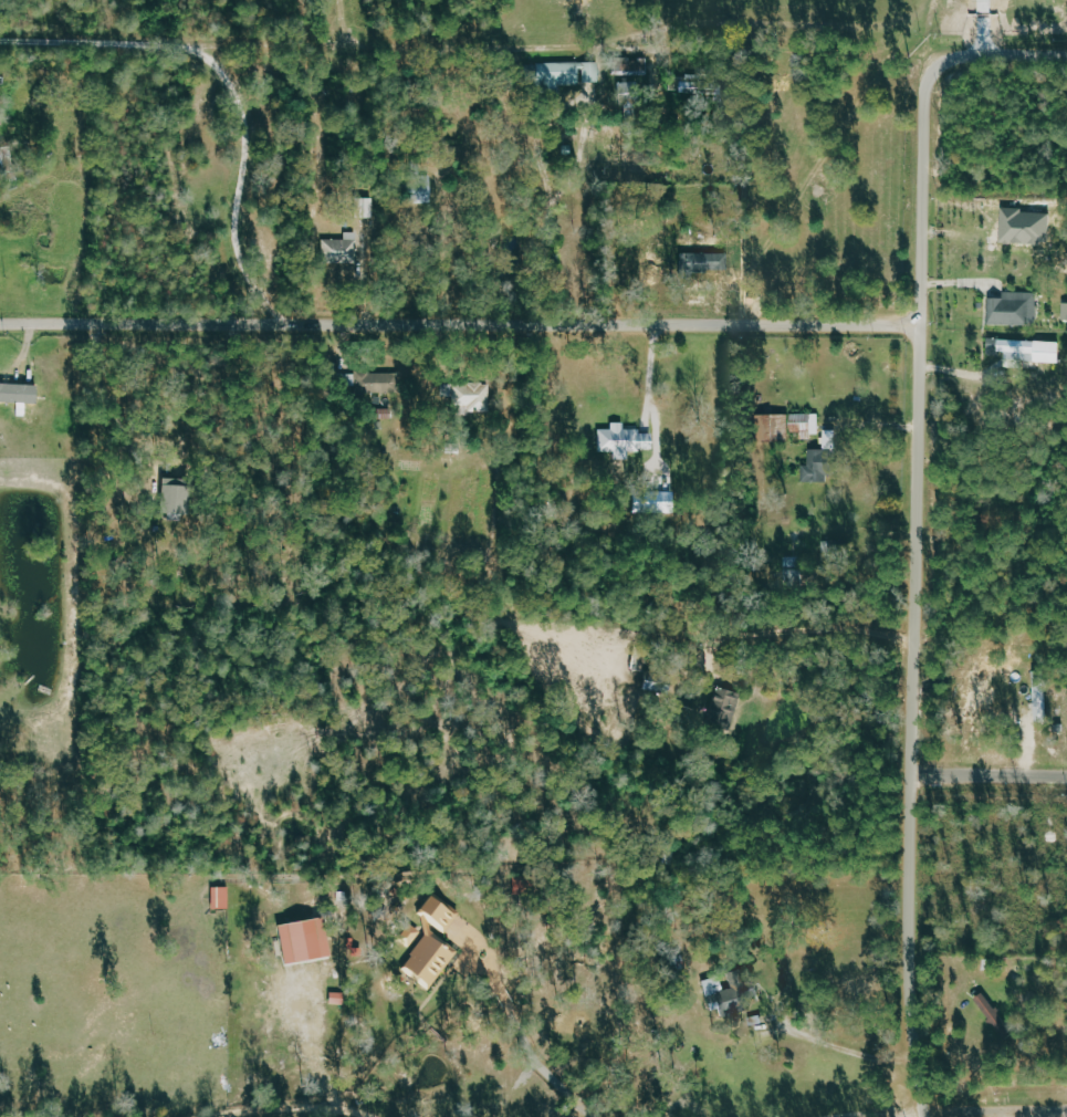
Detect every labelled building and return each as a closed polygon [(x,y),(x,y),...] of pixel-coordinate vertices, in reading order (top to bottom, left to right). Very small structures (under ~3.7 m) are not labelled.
[(617,59),(617,76),(646,75),(646,59),(617,59)] [(533,63),(534,87),(578,86),(577,71),(583,71),(583,83),(599,82),(599,61),(533,63)] [(416,204),(431,203),(431,178),(415,178),(416,204)] [(1000,242),(1048,244),(1049,211),(1001,210),(1000,242)] [(358,233),(345,233),(345,240),(323,239),(322,263),(357,264),(358,233)] [(683,272),(727,271),(727,253),(683,254),(683,272)] [(1037,292),(1003,292),(1003,298),(988,298),(987,324),(1036,325),(1037,292)] [(1057,362),(1058,341),(998,339),(998,351),(1005,351),(1005,360),(1057,362)] [(392,394),(392,373),(356,372),(356,374),(346,374),(346,393),(392,394)] [(24,397),(16,396),(15,416),(22,416),(22,423),(37,424),(39,373),(24,373),(24,397)] [(454,383),(453,414),(490,415),(490,384),(454,383)] [(820,413),(754,415),(755,443),(796,441),(796,438),(820,437),(820,413)] [(652,433),(639,433),(639,429),(623,429),(623,423),(610,423),(610,429),(597,429),(598,452),(614,452),(614,460),(628,460),(628,450),(652,450),(652,433)] [(827,482),(827,450),(809,449),(809,465),(802,465),(802,482),(827,482)] [(159,514),(177,513),(176,478),(159,478),(159,514)] [(709,719),(733,725),(740,693),(715,688),(709,719)] [(211,909),(228,909),(228,888),(211,888),(211,909)] [(416,912),(444,933),(456,916),(428,896),(416,912)] [(327,958),(322,919),(276,924),(281,963),(327,958)] [(408,948),(420,933),(409,925),(397,940),(408,948)] [(457,952),(429,931),(400,969),(427,990),(457,952)] [(703,980),(709,1011),(721,1009),(719,1002),(726,1001),(721,976),(703,980)] [(741,982),(746,999),(759,996),(754,979),(741,982)] [(973,1001),(1003,1034),(1012,1027),(982,994),(973,1001)]
